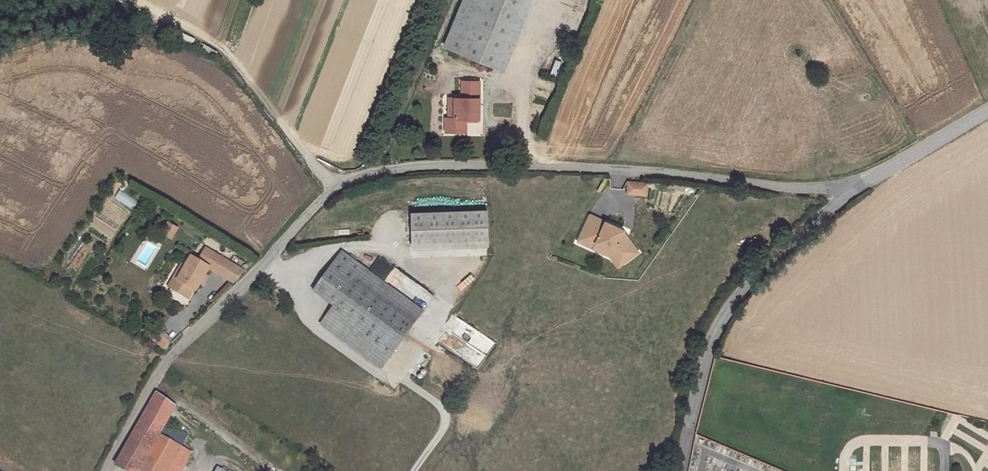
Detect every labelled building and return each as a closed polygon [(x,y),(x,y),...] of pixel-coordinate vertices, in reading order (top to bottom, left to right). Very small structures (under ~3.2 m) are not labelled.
[(503,69),(530,0),(464,0),(445,45),(503,69)] [(462,88),(479,89),(480,82),(462,81),(462,88)] [(479,119),(479,89),(462,88),(462,99),(455,99),(455,119),(448,118),(446,118),(446,129),(466,129),(467,118),(479,119)] [(455,119),(455,99),(447,99),(448,118),(455,119)] [(648,196),(649,182),(626,181),(626,195),(648,196)] [(119,191),(114,198),(132,209),(136,202),(119,191)] [(487,243),(486,211),(410,214),(411,246),(487,243)] [(605,224),(590,217),(579,240),(595,248),(597,243),(615,252),(624,264),(639,253),(627,236),(622,234),(624,231),(606,223),(605,224)] [(167,221),(160,233),(171,239),(178,227),(167,221)] [(615,252),(597,243),(595,248),(594,249),(611,256),(618,267),(624,264),(615,252)] [(211,268),(236,283),(245,269),(214,250),(205,263),(199,259),(193,269),(190,267),(181,281),(185,282),(178,294),(187,299),(194,289),(196,290),(211,268)] [(321,326),(381,370),(424,312),(342,253),(313,293),(333,308),(321,326)] [(378,257),(369,270),(388,283),(397,270),(378,257)] [(115,465),(126,470),(137,470),(158,434),(164,423),(174,405),(155,393),(115,465)] [(179,431),(164,423),(158,434),(172,443),(179,431)] [(158,434),(137,470),(180,470),(190,453),(172,443),(158,434)]
